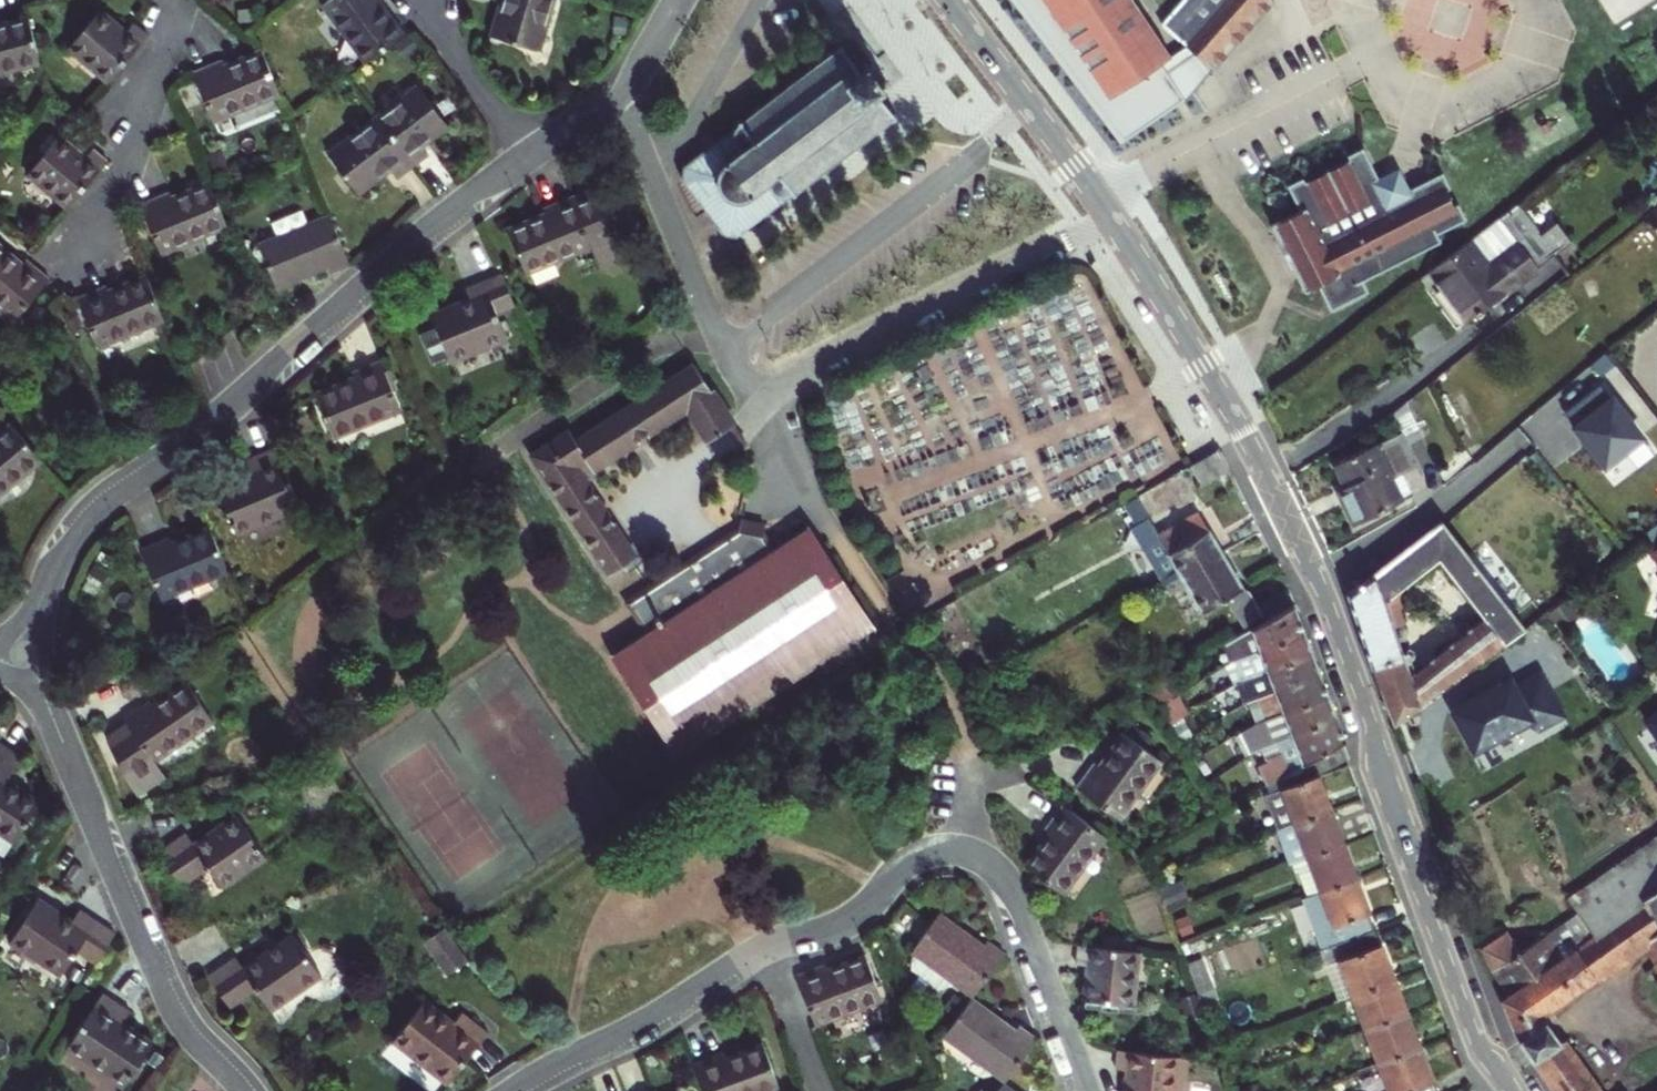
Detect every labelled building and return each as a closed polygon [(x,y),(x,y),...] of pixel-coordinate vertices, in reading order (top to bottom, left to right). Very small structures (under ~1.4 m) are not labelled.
[(363,62),(398,36),(374,3),(378,0),(328,0),(320,6),(363,62)] [(549,0),(499,0),(488,37),(535,50),(549,0)] [(1122,143),(1186,99),(1163,64),(1173,57),(1135,0),(1013,0),(1122,143)] [(1273,1),(1272,0),(1183,0),(1162,24),(1180,40),(1189,48),(1205,62),(1213,69),(1273,1)] [(65,50),(105,83),(146,34),(132,22),(123,33),(97,12),(65,50)] [(25,19),(0,26),(0,71),(37,62),(25,19)] [(710,147),(685,165),(683,164),(681,167),(683,169),(682,175),(679,176),(679,180),(682,180),(722,232),(721,234),(724,236),(725,234),(732,235),(733,238),(736,237),(737,234),(762,214),(765,217),(768,215),(766,212),(776,204),(778,206),(781,204),(779,202),(789,194),(791,196),(794,194),(792,192),(806,181),(809,183),(812,181),(811,178),(825,167),(827,169),(830,167),(828,164),(843,153),(845,156),(849,153),(846,150),(861,140),(863,142),(867,139),(864,137),(878,126),(880,129),(884,126),(882,124),(888,119),(890,122),(895,119),(893,116),(895,115),(892,112),(889,114),(873,92),(876,89),(879,93),(884,90),(882,86),(885,83),(882,79),(878,82),(868,70),(872,67),(869,63),(865,67),(862,63),(858,65),(861,69),(857,72),(842,50),(844,48),(842,46),(839,48),(838,46),(835,48),(837,50),(830,56),(828,53),(823,56),(825,59),(811,69),(810,67),(807,69),(809,72),(794,83),(792,81),(789,83),(791,85),(776,96),(774,94),(772,96),(773,99),(758,110),(755,108),(753,110),(754,112),(741,123),(738,120),(735,123),(737,125),(727,134),(725,131),(722,133),(724,135),(713,143),(712,141),(708,144),(710,147)] [(1189,48),(1173,57),(1163,64),(1186,99),(1213,69),(1205,62),(1189,48)] [(276,94),(259,53),(221,68),(218,61),(190,72),(210,121),(276,94)] [(415,87),(373,118),(410,167),(425,156),(418,147),(445,127),(415,87)] [(394,179),(410,167),(373,118),(324,154),(355,194),(387,170),(394,179)] [(24,174),(66,208),(104,161),(90,148),(82,158),(57,137),(24,174)] [(1411,195),(1407,187),(1384,179),(1377,184),(1362,156),(1296,190),(1306,210),(1273,226),(1299,277),(1307,294),(1323,286),(1334,306),(1362,291),(1359,284),(1440,242),(1435,231),(1460,218),(1440,181),(1427,187),(1411,195)] [(1398,173),(1384,179),(1407,187),(1398,173)] [(224,225),(207,184),(168,200),(165,193),(138,206),(158,253),(224,225)] [(625,259),(595,186),(542,208),(545,216),(506,232),(523,272),(588,246),(598,270),(625,259)] [(1518,204),(1429,271),(1468,322),(1490,305),(1492,308),(1510,294),(1508,292),(1574,242),(1559,223),(1542,236),(1518,204)] [(1644,215),(1656,231),(1656,204),(1644,215)] [(346,264),(326,217),(256,245),(272,287),(322,266),(325,273),(346,264)] [(13,319),(46,279),(23,259),(17,265),(0,251),(0,308),(13,319)] [(512,306),(499,274),(463,290),(467,300),(429,314),(434,327),(417,334),(428,361),(445,355),(448,361),(504,339),(494,314),(512,306)] [(160,319),(143,279),(107,293),(102,285),(73,298),(94,346),(160,319)] [(353,378),(315,394),(331,434),(398,408),(378,361),(350,372),(353,378)] [(707,441),(731,425),(693,368),(574,444),(568,433),(531,456),(607,575),(633,557),(579,475),(686,406),(707,441)] [(1643,438),(1603,385),(1565,413),(1605,466),(1643,438)] [(38,459),(10,426),(0,433),(0,490),(38,459)] [(1402,433),(1337,464),(1346,483),(1352,495),(1344,499),(1355,522),(1413,494),(1403,473),(1418,466),(1402,433)] [(250,473),(216,487),(234,533),(298,506),(274,447),(244,460),(250,473)] [(1338,486),(1344,499),(1352,495),(1346,483),(1338,486)] [(1178,577),(1150,528),(1133,496),(1121,504),(1133,525),(1128,528),(1163,586),(1178,577)] [(1178,577),(1219,552),(1196,512),(1176,524),(1171,515),(1150,528),(1178,577)] [(1656,546),(1656,519),(1642,532),(1654,547),(1656,546)] [(1526,626),(1462,546),(1442,520),(1350,590),(1371,648),(1377,665),(1397,721),(1471,662),(1474,664),(1526,626)] [(608,656),(674,756),(873,626),(806,526),(770,549),(761,536),(762,530),(739,525),(738,530),(627,603),(646,632),(608,656)] [(167,537),(139,549),(159,596),(224,569),(207,529),(171,544),(167,537)] [(1654,547),(1649,550),(1656,565),(1656,546),(1654,547)] [(1219,552),(1178,577),(1200,614),(1226,597),(1241,588),(1219,552)] [(1241,588),(1226,597),(1242,625),(1261,614),(1263,617),(1290,601),(1284,589),(1255,605),(1246,590),(1241,588)] [(1263,617),(1264,619),(1290,604),(1290,601),(1263,617)] [(1224,643),(1228,661),(1301,632),(1290,604),(1264,619),(1250,628),(1224,643)] [(1265,670),(1309,653),(1301,632),(1228,661),(1231,668),(1226,670),(1232,683),(1265,670)] [(1257,697),(1273,691),(1317,674),(1309,653),(1265,670),(1237,682),(1244,702),(1257,698),(1257,697)] [(1560,714),(1538,673),(1512,688),(1508,680),(1450,711),(1472,750),(1488,740),(1490,743),(1508,733),(1507,731),(1528,719),(1534,729),(1560,714)] [(1265,719),(1325,695),(1317,674),(1273,691),(1257,697),(1257,698),(1265,719)] [(209,720),(185,684),(151,707),(146,701),(122,718),(125,723),(104,738),(106,743),(120,764),(116,767),(136,796),(164,777),(152,759),(209,720)] [(1186,714),(1175,695),(1155,707),(1166,727),(1186,714)] [(1270,741),(1274,740),(1334,718),(1325,695),(1265,719),(1253,724),(1251,724),(1254,731),(1264,728),(1270,741)] [(1645,718),(1656,736),(1656,710),(1645,718)] [(1169,731),(1176,744),(1198,731),(1190,717),(1169,731)] [(1256,766),(1264,783),(1276,777),(1337,743),(1339,741),(1342,740),(1334,718),(1274,740),(1279,752),(1267,758),(1269,760),(1256,766)] [(1092,762),(1073,787),(1114,817),(1157,759),(1122,733),(1097,766),(1092,762)] [(1294,822),(1328,809),(1316,775),(1345,764),(1337,743),(1276,777),(1280,788),(1262,795),(1275,829),(1294,822)] [(0,745),(0,856),(2,857),(12,840),(15,841),(38,804),(3,781),(18,756),(0,745)] [(1264,783),(1259,787),(1262,795),(1280,788),(1276,777),(1264,783)] [(1102,835),(1061,804),(1043,829),(1048,833),(1025,866),(1060,892),(1102,835)] [(1307,856),(1341,843),(1328,809),(1294,822),(1278,829),(1291,863),(1293,861),(1307,856)] [(263,856),(235,816),(193,844),(185,833),(158,853),(180,884),(207,865),(220,885),(263,856)] [(1576,910),(1588,927),(1581,933),(1585,939),(1577,945),(1568,932),(1548,938),(1544,932),(1520,948),(1506,929),(1482,945),(1491,966),(1509,988),(1500,994),(1519,1035),(1545,1016),(1539,1008),(1638,939),(1655,927),(1656,930),(1656,832),(1566,893),(1576,910)] [(1306,895),(1354,877),(1341,843),(1307,856),(1312,872),(1299,877),(1306,895)] [(1293,861),(1299,877),(1312,872),(1307,856),(1293,861)] [(1325,946),(1371,928),(1365,913),(1367,911),(1354,877),(1306,895),(1325,946)] [(1177,879),(1155,887),(1164,911),(1187,902),(1177,879)] [(94,963),(114,932),(78,909),(69,920),(36,899),(8,941),(61,974),(75,952),(94,963)] [(1576,910),(1544,932),(1548,938),(1568,932),(1577,945),(1585,939),(1581,933),(1588,927),(1576,910)] [(970,995),(1002,951),(984,940),(978,945),(936,914),(909,950),(913,953),(910,956),(908,967),(936,988),(947,984),(950,979),(970,995)] [(1651,958),(1656,954),(1656,930),(1655,927),(1638,939),(1651,958)] [(1350,994),(1392,978),(1380,945),(1377,945),(1371,928),(1325,946),(1317,948),(1323,966),(1337,961),(1350,994)] [(423,941),(434,958),(452,945),(440,929),(423,941)] [(233,956),(205,975),(228,1008),(256,989),(269,1008),(318,974),(290,933),(241,967),(233,956)] [(463,962),(452,945),(434,958),(446,974),(463,962)] [(1137,951),(1075,945),(1074,963),(1085,964),(1081,998),(1131,1003),(1137,951)] [(821,963),(794,974),(812,1021),(878,996),(862,956),(825,970),(821,963)] [(1198,957),(1184,963),(1196,995),(1211,989),(1198,957)] [(1336,999),(1350,994),(1337,961),(1323,966),(1336,999)] [(1363,1029),(1405,1013),(1392,978),(1350,994),(1363,1029)] [(1218,1007),(1211,989),(1196,995),(1203,1013),(1218,1007)] [(101,993),(65,1047),(124,1084),(152,1042),(120,1021),(128,1010),(101,993)] [(1011,1030),(968,997),(940,1034),(1003,1080),(1035,1037),(1016,1023),(1011,1030)] [(446,1082),(464,1060),(485,1032),(459,1013),(451,1023),(422,1000),(391,1039),(446,1082)] [(1417,1046),(1405,1013),(1363,1029),(1375,1061),(1417,1046)] [(1519,1035),(1531,1053),(1559,1035),(1545,1016),(1519,1035)] [(1559,1035),(1531,1053),(1558,1090),(1598,1090),(1559,1035)] [(690,1062),(701,1090),(760,1090),(776,1085),(760,1043),(721,1058),(718,1051),(690,1062)] [(1429,1083),(1431,1082),(1417,1046),(1375,1061),(1386,1090),(1432,1090),(1429,1083)] [(1116,1049),(1114,1069),(1125,1071),(1122,1090),(1173,1090),(1176,1056),(1116,1049)]
